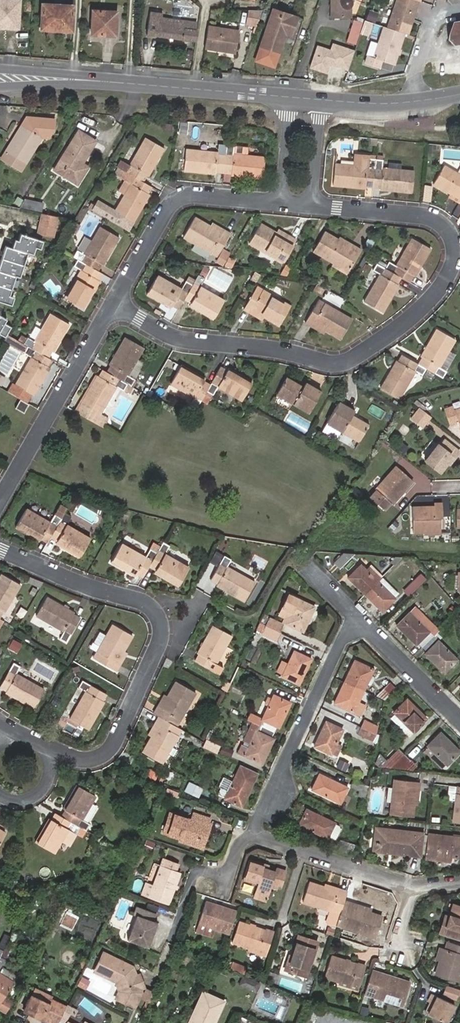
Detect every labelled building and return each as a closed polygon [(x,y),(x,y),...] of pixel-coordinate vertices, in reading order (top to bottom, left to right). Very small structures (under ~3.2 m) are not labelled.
[(18,28),(19,0),(0,0),(0,27),(18,28)] [(333,15),(350,15),(352,0),(334,0),(333,15)] [(388,27),(404,33),(406,33),(418,0),(398,0),(388,27)] [(72,31),(73,6),(43,4),(42,25),(42,30),(50,30),(72,31)] [(301,16),(276,8),(262,49),(280,55),(289,32),(294,34),(301,16)] [(90,35),(101,35),(116,36),(117,11),(92,10),(91,28),(90,35)] [(264,11),(247,10),(247,23),(258,26),(264,11)] [(196,23),(162,18),(163,14),(151,12),(148,34),(159,36),(195,41),(197,31),(196,30),(196,23)] [(373,21),(365,19),(360,31),(368,34),(373,21)] [(459,41),(459,21),(453,22),(450,38),(454,42),(459,41)] [(239,30),(209,24),(204,46),(234,53),(239,30)] [(404,33),(388,27),(383,25),(372,54),(367,52),(363,62),(377,68),(380,60),(393,65),(404,33)] [(354,50),(333,43),(330,50),(316,45),(309,67),(326,73),(329,64),(347,71),(354,50)] [(8,154),(4,162),(16,170),(21,162),(25,164),(41,137),(47,138),(48,130),(54,131),(55,121),(27,118),(22,126),(25,127),(17,139),(15,137),(5,152),(8,154)] [(80,168),(83,163),(96,141),(78,130),(55,169),(64,175),(66,172),(72,175),(70,178),(78,183),(85,171),(80,168)] [(272,137),(266,133),(264,138),(269,141),(272,137)] [(220,137),(219,145),(227,145),(228,138),(220,137)] [(128,173),(142,182),(146,175),(148,176),(164,148),(146,138),(129,165),(123,161),(118,167),(128,173)] [(224,172),(227,145),(219,145),(218,152),(187,150),(185,170),(217,174),(217,171),(224,172)] [(234,146),(227,145),(224,172),(232,173),(232,175),(263,179),(265,157),(233,154),(234,146)] [(365,185),(373,185),(375,159),(367,158),(367,155),(355,154),(354,166),(335,164),(333,184),(365,188),(365,185)] [(375,159),(373,185),(380,186),(380,189),(412,192),(414,171),(401,170),(388,168),(382,168),(383,160),(375,159)] [(20,172),(25,164),(21,162),(16,170),(20,172)] [(457,197),(459,199),(459,175),(445,166),(434,184),(457,197)] [(147,193),(151,187),(142,182),(128,173),(127,174),(124,180),(131,184),(115,212),(97,201),(92,211),(128,232),(149,195),(147,193)] [(38,210),(39,202),(27,200),(22,207),(38,210)] [(46,203),(39,202),(38,210),(44,211),(46,203)] [(57,216),(41,213),(37,233),(53,236),(57,216)] [(223,234),(211,227),(195,218),(184,237),(217,257),(221,250),(231,234),(225,230),(223,234)] [(213,223),(211,227),(223,234),(225,230),(213,223)] [(288,240),(276,233),(260,224),(250,243),(283,263),(296,240),(290,236),(288,240)] [(77,251),(73,257),(78,260),(97,271),(101,264),(103,265),(119,237),(101,227),(85,254),(77,251)] [(278,230),(276,233),(288,240),(290,236),(278,230)] [(43,241),(20,233),(18,240),(14,239),(11,248),(27,253),(33,255),(35,247),(40,249),(43,241)] [(349,246),(325,233),(314,253),(333,264),(332,266),(347,275),(361,250),(350,244),(349,246)] [(401,277),(410,282),(414,275),(416,276),(431,248),(412,238),(396,266),(389,262),(386,269),(401,277)] [(11,248),(5,246),(1,258),(23,265),(27,253),(11,248)] [(229,257),(230,255),(221,250),(217,257),(214,263),(223,268),(225,265),(229,257)] [(231,269),(236,261),(229,257),(225,265),(231,269)] [(1,258),(0,262),(0,271),(15,276),(20,277),(23,265),(1,258)] [(84,308),(99,282),(97,280),(98,279),(101,273),(97,271),(78,260),(74,266),(81,271),(66,298),(84,308)] [(386,269),(377,264),(373,271),(379,275),(365,303),(383,313),(399,285),(396,284),(401,277),(386,269)] [(205,279),(211,270),(208,269),(204,266),(199,276),(205,279)] [(11,289),(15,276),(0,271),(0,286),(11,289)] [(172,305),(180,309),(185,299),(193,285),(187,281),(182,288),(159,275),(147,294),(171,308),(172,305)] [(205,279),(199,276),(193,285),(185,299),(191,302),(190,305),(214,319),(224,301),(201,287),(205,279)] [(0,286),(0,302),(7,304),(9,295),(11,289),(0,286)] [(252,310),(265,317),(280,325),(291,306),(258,287),(244,309),(250,313),(252,310)] [(313,323),(326,330),(341,339),(353,320),(319,300),(306,323),(311,326),(313,323)] [(263,321),(265,317),(252,310),(250,313),(263,321)] [(28,338),(24,344),(29,346),(47,357),(51,351),(53,352),(69,324),(51,314),(35,342),(28,338)] [(0,315),(0,335),(5,338),(12,327),(4,323),(7,319),(0,315)] [(324,334),(326,330),(313,323),(311,326),(324,334)] [(420,365),(426,368),(443,378),(447,371),(440,366),(455,338),(437,328),(421,356),(423,358),(420,365)] [(127,384),(131,386),(135,379),(128,374),(143,347),(125,337),(110,365),(112,366),(108,373),(127,384)] [(47,357),(29,346),(25,353),(31,357),(16,385),(34,396),(50,368),(47,367),(51,359),(47,357)] [(420,365),(402,355),(399,361),(397,360),(381,388),(399,399),(415,371),(422,374),(426,368),(420,365)] [(138,360),(132,369),(139,373),(144,364),(138,360)] [(191,404),(197,408),(202,401),(207,390),(211,385),(205,381),(206,378),(183,365),(172,384),(195,397),(191,404)] [(221,367),(211,385),(207,390),(214,394),(219,387),(242,400),(253,381),(229,368),(227,371),(221,367)] [(108,373),(103,370),(100,377),(98,376),(77,413),(104,427),(108,419),(100,414),(105,404),(115,386),(121,389),(123,391),(127,384),(108,373)] [(303,388),(287,378),(278,394),(310,413),(322,392),(307,382),(303,388)] [(115,386),(105,404),(111,407),(121,389),(115,386)] [(28,405),(20,401),(16,408),(24,412),(28,405)] [(327,423),(343,432),(360,441),(369,425),(353,416),(355,411),(339,402),(327,423)] [(459,422),(455,411),(454,406),(445,408),(450,425),(459,422)] [(430,415),(419,407),(410,418),(421,426),(430,415)] [(339,438),(343,432),(327,423),(324,429),(339,438)] [(444,440),(458,451),(459,449),(459,439),(450,431),(444,440)] [(440,471),(447,462),(445,460),(450,453),(454,457),(458,451),(444,440),(440,445),(436,443),(424,459),(440,471)] [(403,441),(397,448),(404,454),(409,447),(403,441)] [(445,460),(447,462),(449,464),(454,457),(450,453),(445,460)] [(390,501),(392,503),(413,480),(397,465),(370,495),(384,508),(390,501)] [(361,485),(357,490),(363,495),(367,490),(361,485)] [(440,530),(440,517),(443,517),(442,503),(434,504),(434,507),(412,507),(412,531),(424,532),(424,529),(440,530)] [(55,515),(62,519),(65,514),(67,510),(60,506),(55,515)] [(42,538),(49,542),(51,537),(62,519),(55,515),(51,522),(27,509),(17,527),(40,540),(42,538)] [(71,517),(65,514),(62,519),(51,537),(57,540),(56,543),(80,556),(90,538),(67,524),(71,517)] [(390,520),(384,515),(381,519),(386,524),(390,520)] [(393,531),(397,526),(393,522),(389,527),(393,531)] [(154,542),(150,549),(157,553),(161,546),(154,542)] [(169,546),(163,543),(161,546),(157,553),(150,566),(156,570),(155,572),(179,586),(189,568),(165,554),(169,546)] [(136,573),(144,577),(150,566),(157,553),(150,549),(146,557),(121,544),(111,563),(135,576),(136,573)] [(235,558),(227,553),(213,578),(221,583),(220,585),(247,600),(258,581),(231,566),(235,558)] [(355,554),(344,554),(335,562),(341,568),(355,554)] [(401,557),(396,557),(390,562),(393,565),(401,557)] [(377,581),(366,570),(361,565),(350,577),(366,593),(377,581)] [(366,570),(377,581),(382,577),(370,566),(366,570)] [(419,574),(408,586),(413,592),(425,580),(419,574)] [(2,612),(18,586),(0,575),(0,611),(2,612)] [(393,598),(377,581),(366,593),(382,610),(393,598)] [(289,617),(286,623),(303,632),(315,606),(288,593),(282,606),(292,611),(289,617)] [(74,613),(45,597),(35,617),(63,632),(59,639),(66,643),(80,619),(72,615),(74,613)] [(282,622),(286,623),(289,617),(292,611),(282,606),(279,613),(285,616),(282,622)] [(422,647),(437,633),(438,631),(415,608),(398,625),(416,643),(417,642),(422,647)] [(270,619),(264,616),(261,623),(266,625),(270,619)] [(270,619),(266,625),(280,632),(284,624),(270,618),(270,619)] [(117,663),(123,651),(132,636),(113,625),(94,658),(117,671),(121,665),(117,663)] [(233,636),(214,625),(199,652),(200,653),(196,661),(222,675),(226,667),(219,663),(233,636)] [(280,632),(266,625),(263,633),(278,640),(282,632),(280,632)] [(441,638),(437,633),(422,647),(427,652),(426,653),(444,671),(457,658),(439,640),(441,638)] [(310,657),(294,650),(282,676),(299,684),(310,657)] [(127,653),(123,651),(117,663),(121,665),(127,653)] [(356,660),(345,682),(363,691),(373,669),(356,660)] [(21,669),(14,665),(1,690),(6,693),(6,695),(34,711),(44,691),(16,676),(21,669)] [(222,688),(228,692),(232,683),(226,680),(222,688)] [(107,695),(82,681),(78,690),(85,694),(70,722),(90,733),(105,705),(102,703),(107,695)] [(156,706),(153,712),(159,716),(176,726),(195,692),(176,681),(167,696),(160,709),(156,706)] [(363,691),(345,682),(335,704),(353,713),(362,717),(372,695),(363,691)] [(395,688),(389,683),(377,695),(385,699),(395,688)] [(163,694),(156,706),(160,709),(167,696),(163,694)] [(253,722),(273,732),(275,727),(278,728),(290,702),(274,694),(270,701),(267,707),(261,719),(251,714),(248,720),(253,722)] [(427,720),(406,699),(394,712),(414,732),(427,720)] [(163,763),(182,730),(176,726),(159,716),(156,722),(159,724),(152,736),(143,751),(163,763)] [(361,727),(376,734),(378,726),(364,720),(361,727)] [(343,728),(327,721),(315,747),(330,754),(331,754),(335,743),(343,728)] [(159,724),(156,722),(149,733),(152,736),(159,724)] [(271,737),(273,732),(253,722),(239,753),(261,764),(273,738),(271,737)] [(374,741),(376,734),(361,727),(358,733),(374,741)] [(446,763),(448,765),(459,754),(459,752),(440,733),(428,745),(430,747),(446,763)] [(221,747),(207,740),(204,746),(218,754),(221,747)] [(335,743),(331,754),(336,756),(341,746),(335,743)] [(232,755),(234,748),(223,746),(221,753),(232,755)] [(442,768),(446,763),(430,747),(425,751),(442,768)] [(391,768),(404,754),(399,750),(382,767),(391,768)] [(410,760),(404,754),(391,768),(401,769),(410,760)] [(339,761),(336,768),(344,771),(347,764),(339,761)] [(257,773),(241,765),(225,799),(242,807),(257,773)] [(348,788),(318,774),(312,788),(342,802),(348,788)] [(416,789),(419,790),(420,782),(395,779),(391,813),(412,816),(414,802),(416,789)] [(368,786),(354,780),(351,787),(365,793),(368,786)] [(203,789),(191,782),(187,791),(199,798),(203,789)] [(80,826),(86,829),(90,823),(82,819),(95,795),(77,785),(65,809),(66,810),(63,817),(80,826)] [(457,786),(452,821),(459,822),(459,786),(457,786)] [(170,788),(167,794),(178,798),(181,793),(170,788)] [(335,823),(306,810),(299,824),(329,838),(330,836),(334,827),(335,824),(335,823)] [(202,823),(206,824),(208,817),(194,813),(192,819),(171,812),(165,831),(183,837),(197,841),(202,823)] [(63,817),(56,813),(52,819),(49,818),(36,842),(55,852),(68,828),(76,832),(80,826),(63,817)] [(208,825),(206,824),(202,823),(197,841),(183,837),(181,840),(201,846),(208,825)] [(340,826),(335,824),(334,827),(330,836),(336,839),(341,829),(340,826)] [(393,849),(393,852),(419,856),(422,833),(378,827),(375,847),(393,849)] [(428,834),(426,858),(451,862),(452,857),(459,858),(459,838),(428,834)] [(357,846),(341,840),(338,848),(354,853),(357,846)] [(262,868),(263,863),(250,858),(244,876),(257,881),(253,894),(264,898),(270,884),(281,887),(286,872),(276,869),(275,872),(267,869),(262,868)] [(137,859),(124,888),(127,890),(140,861),(137,859)] [(173,889),(175,885),(179,873),(174,872),(177,865),(162,860),(149,898),(167,905),(173,889)] [(142,896),(149,898),(153,886),(146,884),(142,896)] [(336,927),(346,896),(309,884),(303,904),(330,912),(326,923),(328,924),(336,927)] [(198,922),(199,922),(207,902),(205,902),(198,922)] [(207,902),(199,922),(229,932),(236,912),(207,902)] [(356,908),(358,905),(349,903),(342,927),(375,937),(382,916),(369,912),(356,908)] [(148,904),(147,908),(157,912),(158,907),(148,904)] [(137,916),(128,941),(148,948),(158,923),(153,921),(156,914),(136,906),(133,914),(137,916)] [(440,935),(459,941),(459,909),(454,907),(450,920),(448,925),(443,924),(440,935)] [(79,917),(67,911),(61,924),(72,930),(79,917)] [(272,931),(238,921),(231,941),(265,952),(272,931)] [(292,955),(289,954),(285,969),(305,976),(316,943),(297,937),(294,948),(292,955)] [(442,948),(438,960),(442,962),(438,975),(458,981),(459,975),(459,947),(446,942),(444,948),(442,948)] [(132,970),(135,969),(135,966),(122,961),(120,964),(114,961),(116,958),(103,952),(95,971),(116,981),(120,990),(117,997),(136,1006),(143,992),(142,988),(145,986),(141,973),(137,974),(134,975),(132,970)] [(365,965),(331,954),(325,974),(359,985),(365,965)] [(232,985),(237,987),(244,974),(230,968),(228,973),(236,976),(232,985)] [(373,969),(365,992),(405,1004),(412,981),(373,969)] [(6,1012),(12,1001),(5,996),(13,981),(0,973),(0,1008),(6,1012)] [(86,989),(91,980),(82,976),(77,985),(86,989)] [(257,981),(250,978),(245,989),(251,992),(258,995),(263,983),(257,981)] [(459,991),(444,987),(442,996),(456,1000),(457,996),(459,991)] [(142,998),(150,1001),(153,991),(146,988),(142,998)] [(204,992),(190,1022),(213,1022),(222,1004),(212,998),(213,996),(204,992)] [(427,1015),(443,1022),(445,1022),(453,1006),(432,995),(428,1003),(429,1004),(432,1005),(427,1015)] [(53,1003),(53,1005),(34,997),(28,1010),(55,1022),(61,1022),(63,1020),(67,1009),(69,1006),(70,1005),(56,998),(53,1003)] [(371,1008),(361,1005),(358,1013),(368,1015),(371,1008)] [(78,1011),(69,1006),(67,1009),(63,1020),(67,1022),(72,1014),(76,1016),(78,1011)] [(310,1009),(307,1018),(315,1020),(318,1011),(310,1009)]
